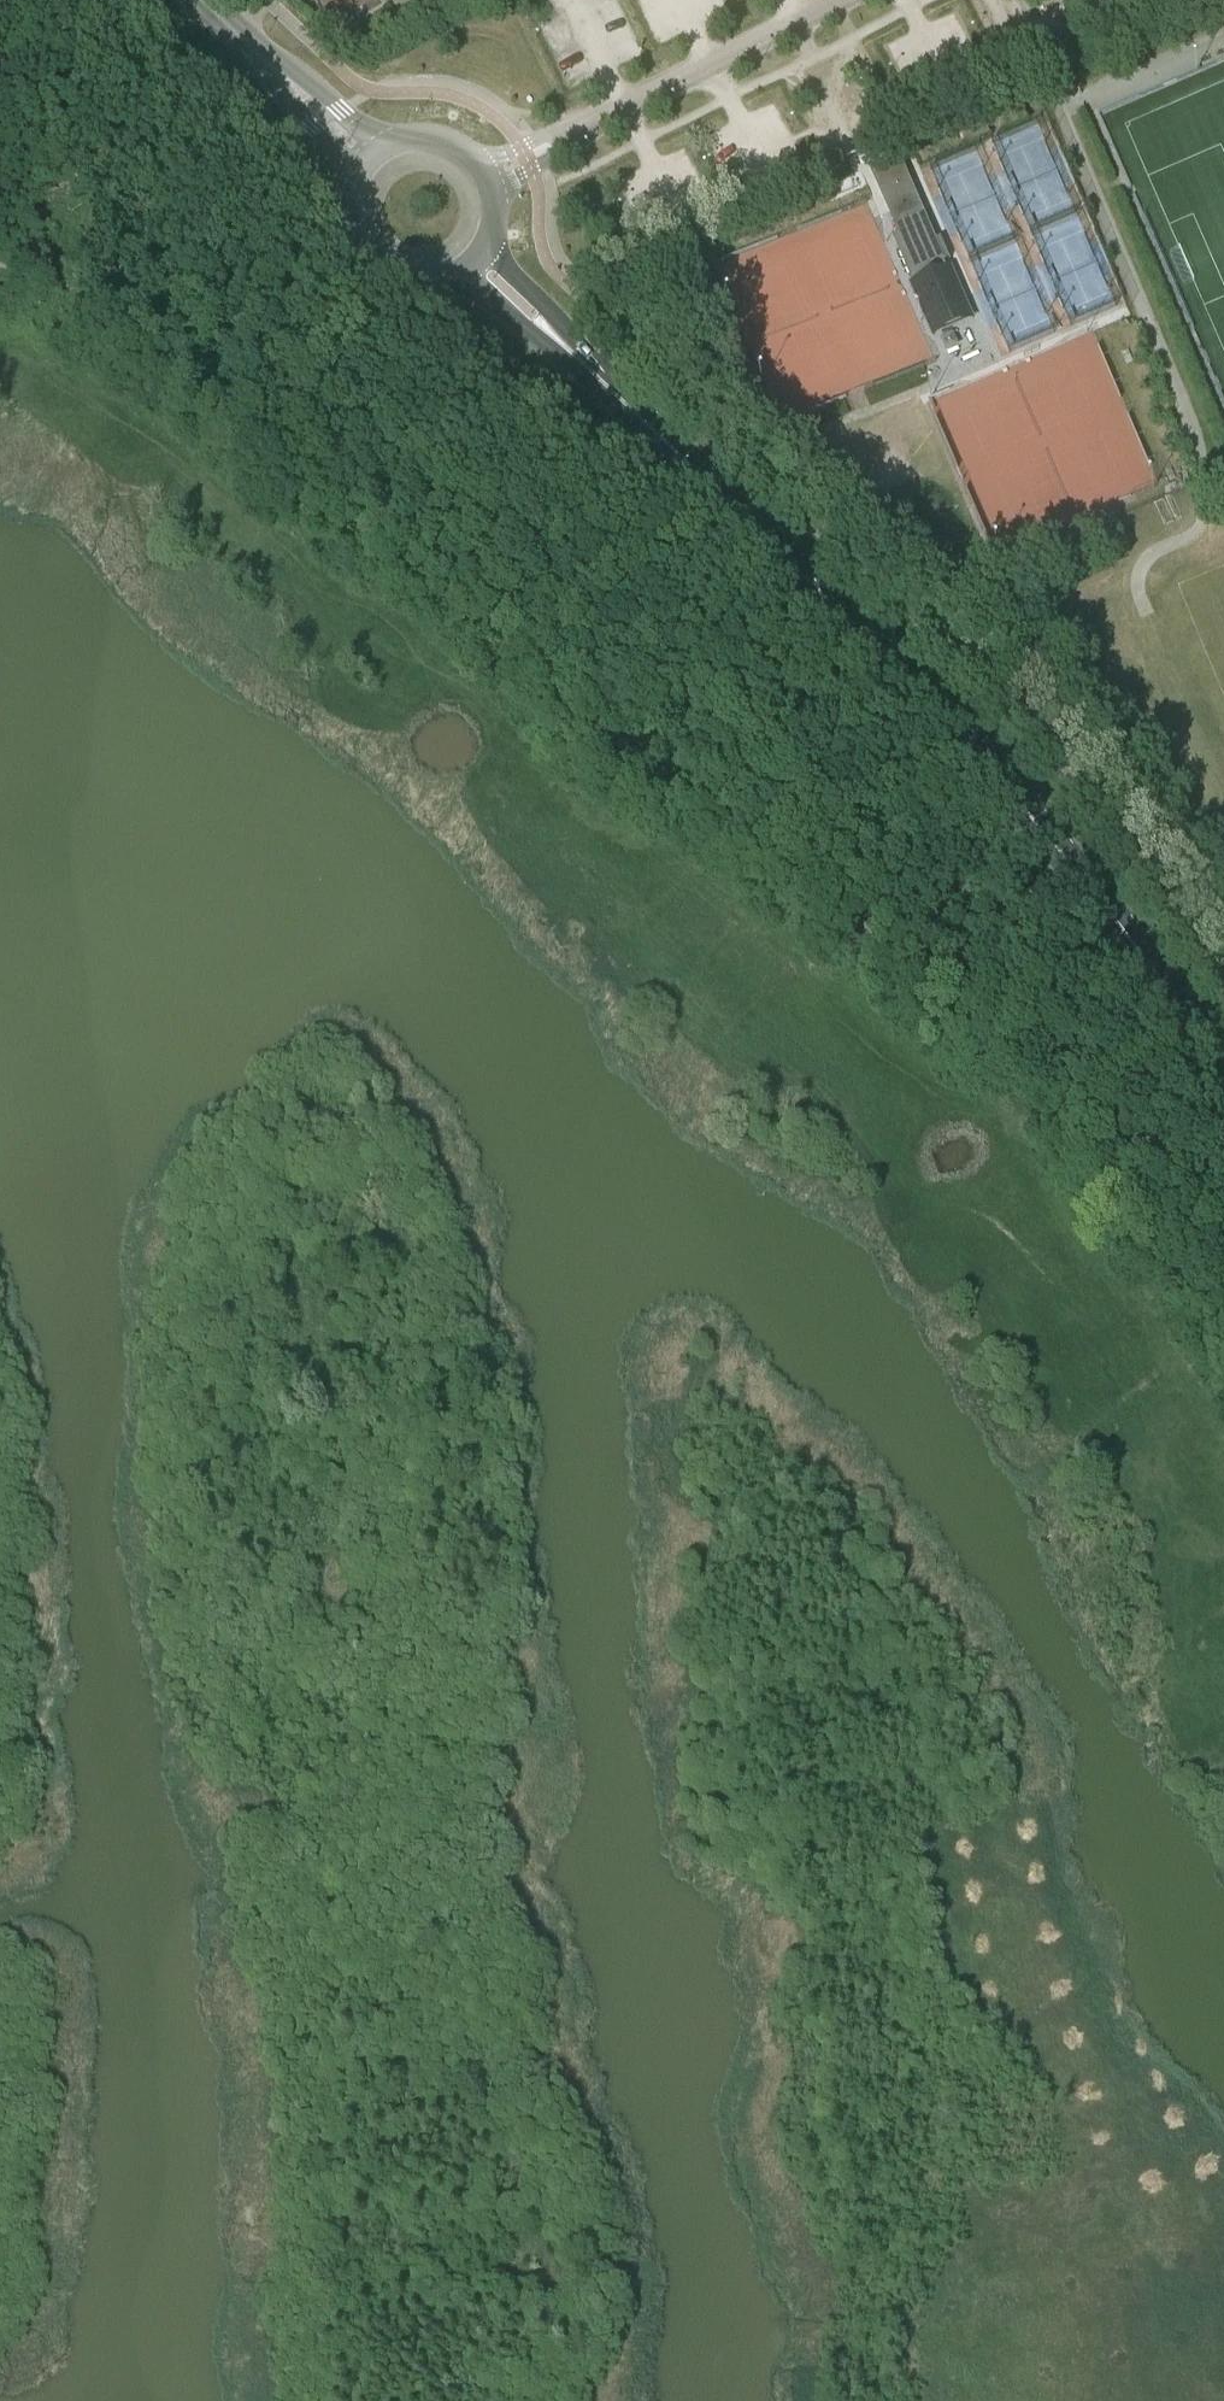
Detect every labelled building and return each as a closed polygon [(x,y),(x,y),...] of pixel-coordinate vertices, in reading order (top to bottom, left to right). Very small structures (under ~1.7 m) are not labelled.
[(371,0),(316,0),(332,25),(371,0)] [(886,164),(871,170),(899,236),(893,239),(913,285),(910,286),(928,328),(966,311),(969,310),(940,241),(935,243),(900,158),(886,164)] [(971,494),(992,546),(1152,482),(1126,419),(1116,423),(1115,433),(1102,438),(1094,418),(1087,417),(1090,425),(1073,432),(1069,465),(1059,463),(1050,442),(1048,451),(1055,468),(1053,467),(1045,471),(1046,474),(1044,490),(1033,489),(1026,470),(1008,467),(1007,464),(982,461),(974,464),(994,467),(973,476),(979,491),(971,494)] [(820,466),(827,459),(817,448),(810,455),(820,466)] [(978,596),(985,594),(983,587),(976,589),(978,596)]
